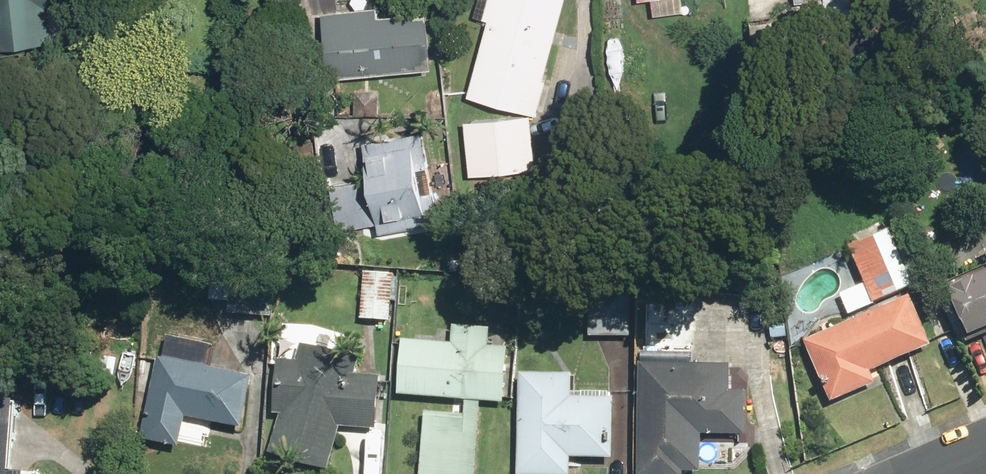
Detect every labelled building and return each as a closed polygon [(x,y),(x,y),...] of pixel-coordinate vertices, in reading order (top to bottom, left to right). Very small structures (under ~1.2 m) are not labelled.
[(45,48),(44,0),(0,0),(0,50),(45,48)] [(470,18),(482,21),(464,101),(537,117),(563,0),(474,0),(470,18)] [(427,9),(321,12),(324,80),(429,76),(427,9)] [(426,168),(419,131),(359,142),(376,235),(426,225),(416,170),(426,168)] [(889,229),(850,245),(864,282),(837,294),(847,315),(882,299),(881,298),(911,286),(889,229)] [(939,289),(962,348),(982,339),(985,349),(985,271),(939,289)] [(908,295),(804,340),(831,404),(872,387),(867,375),(930,348),(908,295)] [(639,300),(633,473),(679,473),(679,471),(696,472),(698,433),(741,435),(743,392),(728,392),(729,366),(689,365),(691,302),(639,300)] [(587,301),(586,337),(627,339),(629,303),(587,301)] [(398,338),(394,396),(480,402),(500,404),(504,350),(489,349),(491,330),(452,328),(451,342),(398,338)] [(375,429),(377,375),(337,373),(338,355),(300,346),(294,362),(272,361),(270,416),(276,417),(266,460),(323,471),(338,428),(375,429)] [(248,378),(155,357),(137,440),(176,449),(184,417),(237,428),(248,378)] [(517,374),(513,473),(567,473),(567,461),(610,463),(613,401),(573,399),(574,376),(517,374)] [(0,399),(0,473),(48,473),(9,471),(12,400),(0,399)] [(423,414),(419,473),(477,473),(479,404),(464,403),(464,415),(423,414)] [(340,442),(357,473),(359,473),(379,462),(361,430),(340,442)]
